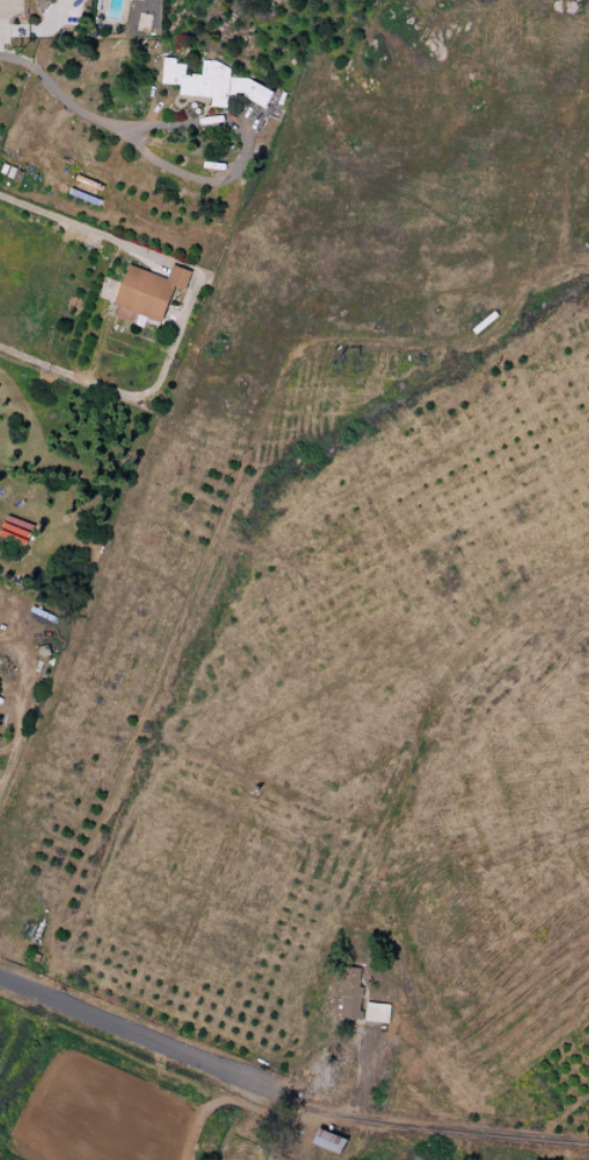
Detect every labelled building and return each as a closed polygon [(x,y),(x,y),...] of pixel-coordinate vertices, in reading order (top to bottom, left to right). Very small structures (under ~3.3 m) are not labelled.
[(166,59),(163,85),(181,86),(180,95),(212,98),(212,107),(227,108),(230,95),(245,95),(252,80),(232,79),(232,71),(217,62),(204,62),(204,76),(186,76),(187,65),(176,65),(178,59),(166,59)] [(130,264),(114,306),(120,307),(115,319),(162,335),(179,288),(186,291),(193,271),(173,264),(168,277),(130,264)] [(339,1018),(360,1020),(362,988),(359,988),(360,968),(342,967),(339,1018)] [(388,1023),(390,1005),(366,1003),(365,1021),(388,1023)]
